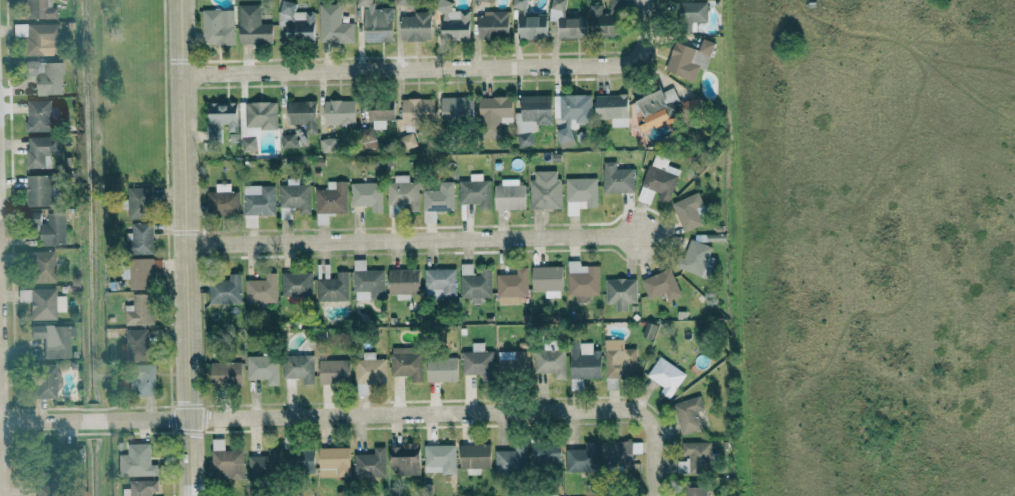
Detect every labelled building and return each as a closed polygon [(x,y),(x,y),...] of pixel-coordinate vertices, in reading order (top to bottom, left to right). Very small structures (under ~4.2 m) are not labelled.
[(56,7),(46,8),(45,0),(23,0),(23,20),(56,19),(56,7)] [(373,9),(373,0),(357,0),(357,7),(363,7),(363,42),(392,42),(392,9),(373,9)] [(469,11),(450,11),(450,0),(436,0),(436,13),(441,13),(441,41),(469,41),(469,11)] [(511,7),(525,10),(527,0),(512,0),(511,7)] [(587,38),(587,17),(565,18),(565,0),(550,0),(550,21),(559,21),(559,39),(587,38)] [(607,13),(601,13),(601,5),(591,5),(590,32),(600,32),(600,37),(620,37),(621,0),(608,0),(607,13)] [(279,26),(286,26),(287,41),(314,41),(314,12),(294,12),(294,2),(278,2),(279,26)] [(695,31),(695,22),(707,22),(706,2),(675,3),(676,32),(695,31)] [(353,22),(341,23),(340,4),(318,4),(319,43),(353,42),(353,22)] [(272,44),(272,23),(260,24),(260,5),(238,5),(239,44),(272,44)] [(201,10),(202,45),(234,45),(233,10),(201,10)] [(477,38),(508,39),(509,11),(491,11),(491,16),(478,15),(477,38)] [(431,40),(430,12),(413,12),(413,16),(399,16),(400,41),(431,40)] [(520,40),(548,39),(547,16),(519,16),(520,40)] [(12,24),(12,37),(23,37),(24,56),(48,55),(48,42),(58,42),(58,23),(12,24)] [(715,43),(703,39),(697,51),(710,56),(715,43)] [(664,72),(694,81),(699,67),(689,64),(694,49),(674,42),(664,72)] [(707,67),(709,55),(694,52),(691,65),(707,67)] [(63,62),(24,62),(24,76),(37,76),(36,95),(62,95),(63,62)] [(632,102),(642,131),(666,123),(669,130),(680,127),(676,117),(669,119),(664,106),(677,101),(672,88),(632,102)] [(595,95),(596,119),(611,119),(611,123),(628,123),(627,94),(595,95)] [(520,96),(521,113),(515,113),(517,147),(533,146),(533,124),(551,123),(550,95),(520,96)] [(441,98),(441,120),(473,119),(473,97),(441,98)] [(512,124),(512,97),(479,98),(480,139),(499,138),(499,124),(512,124)] [(433,99),(401,99),(402,123),(434,123),(433,99)] [(698,109),(697,99),(682,101),(683,111),(698,109)] [(26,101),(27,132),(58,132),(58,120),(51,120),(51,100),(26,101)] [(316,101),(287,102),(287,124),(304,124),(304,134),(316,134),(316,101)] [(355,125),(354,101),(324,101),(324,125),(355,125)] [(277,128),(276,102),(244,103),(245,129),(277,128)] [(236,103),(209,103),(209,127),(206,127),(206,142),(220,141),(220,124),(227,124),(227,132),(237,132),(236,103)] [(394,120),(394,104),(368,104),(368,122),(372,122),(373,129),(385,129),(385,121),(394,120)] [(360,129),(362,151),(376,150),(374,128),(360,129)] [(397,136),(400,150),(416,147),(413,133),(397,136)] [(281,148),(296,147),(295,134),(280,135),(281,148)] [(61,157),(60,137),(26,138),(27,169),(46,169),(45,157),(61,157)] [(241,151),(256,151),(255,137),(240,138),(241,151)] [(615,161),(602,162),(602,193),(633,192),(632,168),(615,169),(615,161)] [(561,209),(560,179),(556,179),(556,170),(534,171),(534,179),(529,179),(530,210),(561,209)] [(489,209),(489,180),(482,180),(482,174),(469,174),(469,180),(458,181),(458,204),(478,204),(478,210),(489,209)] [(26,207),(51,206),(51,175),(25,176),(26,207)] [(386,205),(407,206),(407,211),(417,211),(418,182),(407,182),(407,175),(393,175),(393,183),(386,183),(386,205)] [(279,185),(279,219),(296,219),(295,214),(310,214),(310,184),(298,185),(298,178),(286,179),(286,185),(279,185)] [(566,216),(578,216),(577,208),(596,208),(596,178),(565,178),(566,216)] [(494,210),(525,210),(525,185),(518,185),(518,179),(500,179),(500,185),(494,185),(494,210)] [(315,189),(315,225),(328,225),(328,214),(346,214),(346,181),(326,181),(326,189),(315,189)] [(421,190),(422,212),(454,211),(453,181),(438,182),(438,190),(421,190)] [(381,212),(382,183),(350,183),(350,206),(370,206),(370,212),(381,212)] [(238,192),(230,192),(230,184),(215,184),(215,192),(206,192),(206,215),(238,216),(238,192)] [(274,185),(243,186),(244,216),(275,215),(274,185)] [(150,187),(127,187),(128,219),(150,219),(150,187)] [(702,224),(699,216),(706,213),(698,192),(671,204),(683,233),(702,224)] [(41,212),(28,212),(28,225),(41,225),(41,212)] [(64,213),(47,213),(47,224),(40,224),(40,245),(65,245),(64,213)] [(152,223),(131,223),(131,233),(125,233),(125,254),(152,255),(152,223)] [(678,268),(706,279),(714,260),(708,258),(712,248),(690,239),(678,268)] [(54,251),(29,252),(29,283),(55,282),(54,251)] [(161,270),(161,259),(126,259),(127,279),(129,279),(129,290),(153,289),(153,270),(161,270)] [(384,270),(364,270),(364,261),(353,261),(354,301),(385,300),(384,270)] [(598,266),(579,266),(579,261),(567,261),(567,300),(586,300),(586,296),(598,296),(598,266)] [(460,299),(470,299),(470,304),(482,303),(482,298),(491,298),(491,269),(475,269),(475,264),(460,264),(460,299)] [(527,267),(515,267),(515,274),(496,275),(496,305),(518,305),(518,297),(527,297),(527,267)] [(668,301),(681,295),(668,268),(640,281),(649,300),(664,293),(668,301)] [(388,270),(388,294),(420,294),(419,269),(388,270)] [(455,298),(456,270),(425,269),(424,297),(455,298)] [(276,303),(276,271),(264,271),(264,280),(244,280),(245,303),(276,303)] [(312,273),(281,272),(280,296),(312,297),(312,273)] [(316,301),(348,301),(348,272),(336,272),(336,279),(316,279),(316,301)] [(240,304),(241,274),(228,274),(228,282),(208,281),(208,304),(240,304)] [(636,304),(636,279),(605,279),(605,304),(615,304),(615,311),(627,311),(627,304),(636,304)] [(55,320),(55,312),(65,312),(64,296),(55,296),(55,288),(18,289),(18,302),(29,302),(30,320),(55,320)] [(154,325),(153,294),(133,294),(133,305),(125,305),(125,326),(154,325)] [(656,325),(647,321),(641,335),(651,339),(656,325)] [(31,326),(31,339),(43,338),(43,358),(69,358),(68,336),(74,336),(74,326),(31,326)] [(125,361),(149,360),(148,329),(125,330),(125,361)] [(623,339),(604,339),(604,377),(636,376),(635,348),(623,348),(623,339)] [(600,350),(592,350),(591,341),(570,342),(571,387),(582,387),(582,379),(600,378),(600,350)] [(492,350),(484,350),(483,342),(472,342),(472,351),(461,351),(461,376),(493,375),(492,350)] [(390,348),(390,375),(410,375),(411,382),(421,381),(421,347),(390,348)] [(498,373),(529,373),(529,350),(498,351),(498,373)] [(386,383),(386,358),(374,358),(374,352),(362,352),(362,359),(354,359),(355,383),(386,383)] [(302,378),(303,384),(314,384),(313,354),(282,355),(282,378),(302,378)] [(246,356),(246,379),(267,379),(267,385),(278,385),(277,355),(246,356)] [(663,387),(659,393),(669,399),(685,374),(659,356),(646,376),(663,387)] [(426,382),(457,381),(457,357),(426,358),(426,382)] [(350,383),(349,359),(318,360),(319,383),(350,383)] [(210,363),(211,385),(242,384),(241,362),(210,363)] [(154,364),(127,365),(128,395),(155,394),(154,364)] [(33,399),(56,398),(55,365),(33,366),(33,399)] [(704,409),(699,395),(671,404),(681,434),(700,428),(695,413),(704,409)] [(211,479),(243,479),(242,450),(224,450),(223,438),(211,438),(211,479)] [(632,440),(601,441),(601,465),(632,464),(632,440)] [(565,449),(566,472),(595,471),(594,441),(584,442),(585,448),(565,449)] [(681,441),(681,455),(688,455),(688,461),(677,461),(676,473),(710,473),(711,442),(681,441)] [(389,467),(398,467),(398,475),(419,476),(420,443),(400,442),(400,446),(389,446),(389,467)] [(529,465),(560,467),(561,443),(530,442),(529,465)] [(117,454),(118,476),(157,475),(156,465),(150,465),(150,443),(127,443),(127,454),(117,454)] [(526,443),(514,443),(514,450),(494,450),(494,473),(525,473),(526,443)] [(480,474),(480,468),(490,468),(490,444),(459,444),(459,468),(467,468),(467,475),(480,474)] [(423,445),(424,473),(456,473),(455,445),(423,445)] [(385,476),(384,446),(373,447),(373,454),(353,454),(353,476),(385,476)] [(349,447),(318,448),(318,477),(349,476),(349,447)] [(313,448),(283,449),(284,472),(314,471),(313,448)] [(247,455),(247,481),(277,480),(276,455),(247,455)] [(151,491),(158,491),(157,480),(128,480),(128,488),(121,488),(121,495),(151,495),(151,491)] [(705,481),(682,481),(683,495),(705,495),(705,481)]
